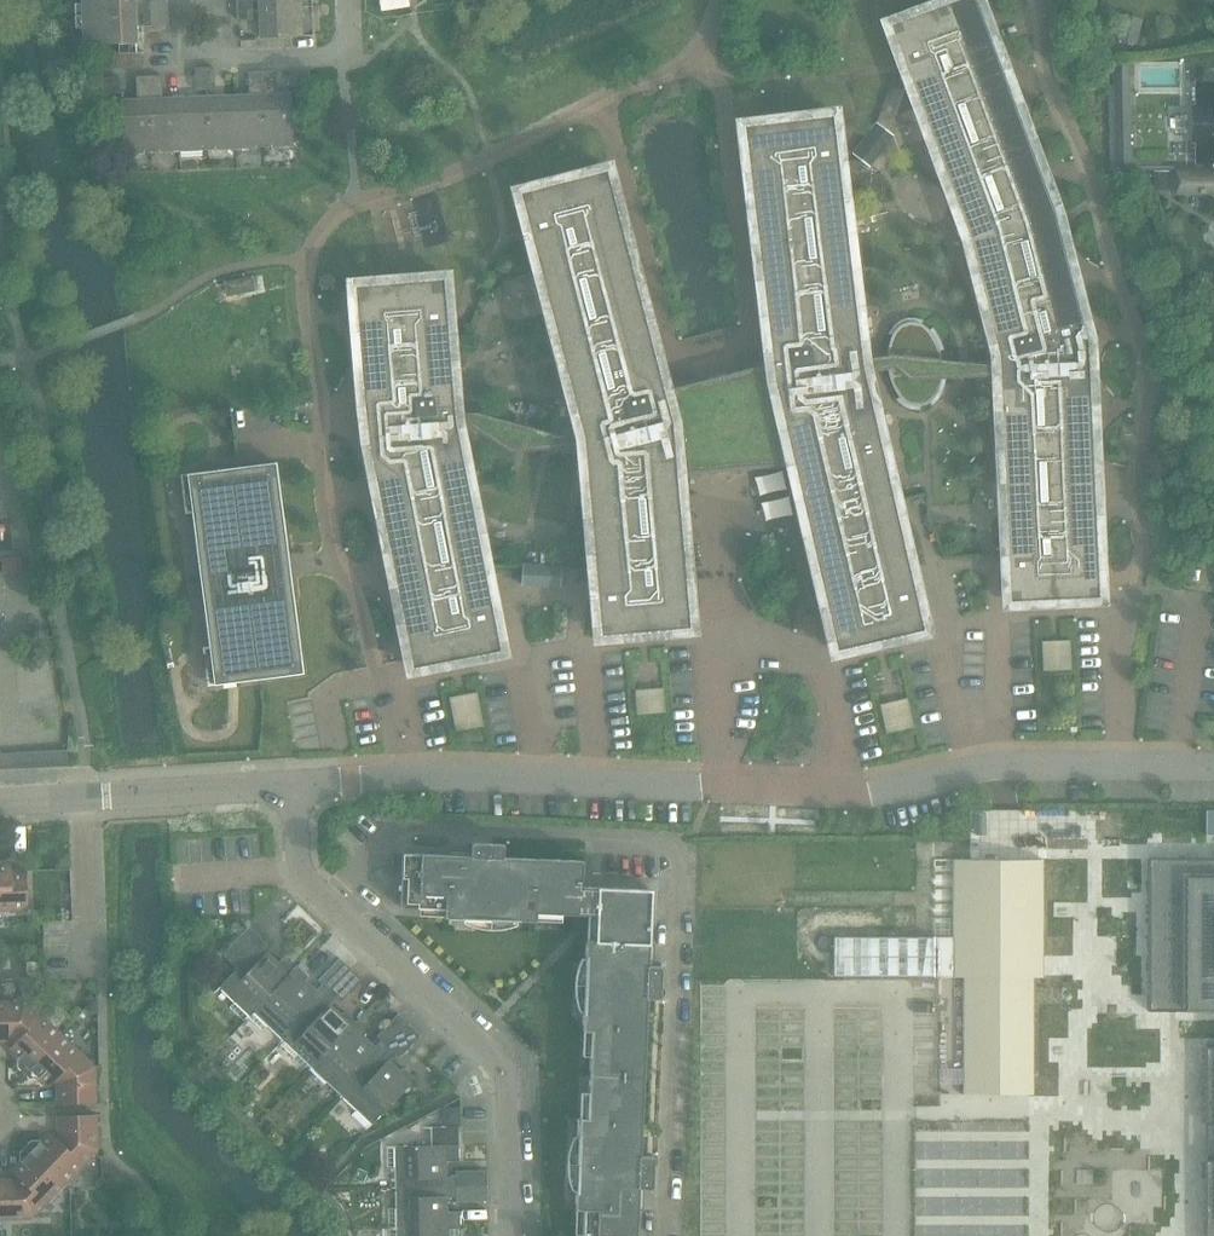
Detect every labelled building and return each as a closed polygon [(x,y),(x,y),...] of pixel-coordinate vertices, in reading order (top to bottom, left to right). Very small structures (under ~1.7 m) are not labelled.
[(83,44),(118,43),(118,53),(136,52),(134,0),(81,0),(83,44)] [(165,0),(163,0),(141,1),(142,25),(166,24),(165,0)] [(251,8),(251,0),(235,0),(236,9),(251,8)] [(891,31),(926,126),(931,124),(967,222),(976,219),(981,231),(972,235),(996,328),(1005,326),(1008,338),(999,341),(1002,353),(1003,376),(1012,375),(1013,388),(1004,389),(1008,485),(1017,484),(1018,498),(1009,498),(1010,517),(1004,517),(1008,595),(1040,593),(1040,595),(1072,594),(1072,592),(1099,591),(1096,513),(1087,513),(1087,504),(1095,504),(1091,404),(1082,405),(1081,396),(1090,395),(1089,366),(1091,366),(1091,365),(1088,365),(1087,344),(1090,344),(1090,343),(1088,340),(1077,297),(1068,299),(1066,290),(1075,288),(1055,211),(1045,182),(1036,186),(1033,177),(1041,174),(1007,80),(998,83),(995,75),(1004,72),(977,0),(975,0),(951,9),(951,7),(920,18),(921,20),(891,31)] [(312,5),(259,8),(260,37),(313,35),(312,5)] [(251,8),(236,9),(236,19),(252,18),(251,8)] [(1136,43),(1142,19),(1123,14),(1116,38),(1136,43)] [(205,68),(206,88),(216,88),(215,67),(205,68)] [(206,88),(205,68),(194,68),(195,89),(206,88)] [(290,70),(290,72),(291,87),(308,86),(308,69),(290,70)] [(264,147),(261,71),(249,72),(249,88),(253,88),(254,94),(235,95),(237,148),(264,147)] [(261,71),(264,147),(293,146),(291,92),(271,93),(270,87),(274,87),(273,71),(261,71)] [(152,152),(149,75),(136,76),(137,93),(140,93),(140,98),(120,99),(123,153),(152,152)] [(180,151),(178,97),(157,98),(156,92),(159,92),(159,75),(149,75),(152,152),(180,151)] [(120,93),(119,76),(101,77),(101,94),(120,93)] [(1194,81),(1195,104),(1191,104),(1191,143),(1195,143),(1194,163),(1213,163),(1213,81),(1194,81)] [(237,148),(235,95),(206,96),(209,150),(237,148)] [(209,150),(206,96),(178,97),(180,151),(209,150)] [(550,191),(519,199),(544,297),(550,296),(576,397),(585,395),(588,408),(579,410),(586,437),(598,571),(592,571),(597,628),(689,620),(676,473),(703,471),(704,472),(707,473),(711,474),(714,473),(718,472),(720,470),(791,463),(816,570),(810,572),(810,571),(809,571),(817,608),(819,608),(818,606),(824,605),(833,644),(922,623),(864,372),(887,367),(891,383),(899,397),(896,399),(897,400),(901,397),(908,403),(918,405),(919,410),(920,410),(920,406),(929,402),(932,405),(933,404),(930,400),(936,392),(939,382),(940,377),(941,372),(945,372),(946,371),(942,371),(941,360),(939,350),(943,349),(943,348),(938,349),(934,340),(929,332),(933,329),(932,328),(929,330),(921,323),(922,320),(921,319),(919,324),(909,322),(899,326),(893,334),(888,332),(888,333),(891,335),(887,356),(862,359),(859,339),(845,341),(843,328),(852,327),(841,232),(832,233),(830,220),(839,219),(833,163),(838,163),(833,122),(801,126),(801,124),(769,127),(769,130),(742,133),(751,210),(760,209),(761,218),(752,219),(764,318),(773,317),(774,326),(765,327),(770,363),(724,375),(709,379),(709,377),(707,377),(706,379),(663,391),(657,365),(648,367),(646,359),(654,357),(629,260),(621,262),(619,254),(627,251),(608,176),(581,183),(581,181),(549,189),(550,191)] [(869,132),(853,153),(861,159),(869,165),(885,144),(877,138),(869,132)] [(1169,168),(1154,168),(1154,187),(1169,187),(1169,168)] [(1176,168),(1176,192),(1213,192),(1213,169),(1176,168)] [(250,274),(222,280),(225,296),(253,290),(250,274)] [(380,290),(353,293),(359,370),(368,369),(369,378),(360,379),(363,413),(364,414),(367,435),(366,437),(366,444),(371,470),(380,468),(382,477),(373,479),(392,576),(401,575),(403,584),(394,585),(409,661),(436,656),(436,658),(468,652),(468,650),(499,644),(484,567),(479,569),(475,550),(466,551),(464,538),(473,536),(454,443),(445,445),(442,431),(451,429),(449,419),(448,396),(438,397),(437,383),(447,382),(442,327),(448,326),(444,285),(412,288),(412,286),(380,288),(380,290)] [(197,508),(191,509),(210,650),(216,650),(220,684),(259,679),(302,673),(293,600),(287,601),(279,536),(284,535),(275,463),(193,474),(197,508)] [(21,558),(2,559),(3,572),(22,571),(21,558)] [(1183,587),(1213,592),(1213,563),(1187,559),(1183,587)] [(522,579),(522,585),(560,587),(561,567),(523,565),(522,579)] [(66,751),(0,754),(0,769),(67,766),(66,751)] [(583,1235),(637,1235),(638,1188),(652,1189),(653,1157),(640,1156),(646,998),(660,998),(661,967),(648,966),(651,890),(581,887),(583,861),(503,857),(503,844),(471,843),(471,856),(402,853),(400,907),(444,909),(444,918),(536,922),(536,913),(595,915),(593,935),(595,939),(586,939),(582,1031),(591,1031),(587,1118),(578,1118),(575,1209),(584,1210),(583,1235)] [(1147,857),(1147,1011),(1213,1011),(1213,857),(1147,857)] [(970,859),(953,859),(953,937),(954,937),(954,977),(963,977),(963,1094),(1032,1094),(1032,977),(1042,977),(1042,860),(970,860),(970,859)] [(27,910),(26,871),(11,871),(10,862),(0,862),(0,910),(27,910)] [(248,1018),(292,969),(282,960),(278,964),(267,953),(271,949),(248,927),(223,953),(238,967),(219,987),(234,1001),(228,1007),(244,1022),(248,1018)] [(934,937),(934,936),(834,936),(833,977),(934,977),(934,937)] [(292,969),(248,1018),(263,1032),(268,1026),(283,1039),(350,969),(339,958),(318,980),(322,984),(315,991),(304,981),(308,976),(296,965),(292,969)] [(350,969),(283,1039),(297,1053),(292,1060),(306,1074),(355,1022),(344,1011),(340,1016),(329,1005),(336,998),(340,1001),(361,979),(350,969)] [(97,996),(87,1007),(98,1017),(97,996)] [(12,1041),(14,1044),(8,1050),(18,1059),(18,1068),(24,1073),(61,1034),(27,1001),(0,1002),(0,1041),(12,1041)] [(355,1022),(306,1074),(321,1088),(327,1082),(341,1096),(409,1025),(398,1014),(376,1036),(380,1040),(373,1047),(362,1037),(366,1032),(355,1022)] [(409,1025),(341,1096),(356,1109),(350,1115),(366,1130),(415,1078),(403,1067),(399,1072),(388,1061),(395,1054),(399,1057),(420,1035),(409,1025)] [(61,1034),(24,1073),(29,1078),(38,1078),(47,1087),(54,1081),(56,1083),(57,1102),(96,1102),(95,1066),(61,1034)] [(1204,1046),(1204,1124),(1213,1124),(1213,1046),(1204,1046)] [(457,1108),(444,1108),(444,1116),(449,1122),(457,1121),(457,1108)] [(25,1147),(65,1184),(97,1150),(96,1115),(57,1115),(57,1135),(55,1137),(48,1131),(39,1141),(31,1141),(25,1147)] [(431,1127),(432,1145),(386,1146),(387,1168),(395,1168),(395,1188),(486,1186),(486,1170),(455,1171),(455,1176),(445,1177),(445,1161),(458,1161),(458,1126),(431,1127)] [(32,1218),(65,1184),(25,1147),(20,1152),(20,1161),(11,1170),(18,1176),(15,1179),(0,1180),(0,1219),(32,1218)] [(1204,1159),(1204,1235),(1213,1235),(1213,1159),(1204,1159)] [(486,1186),(395,1188),(396,1208),(388,1207),(388,1228),(460,1227),(459,1211),(446,1212),(446,1197),(456,1196),(456,1202),(486,1201),(486,1186)] [(388,1228),(388,1235),(460,1235),(460,1227),(388,1228)]
